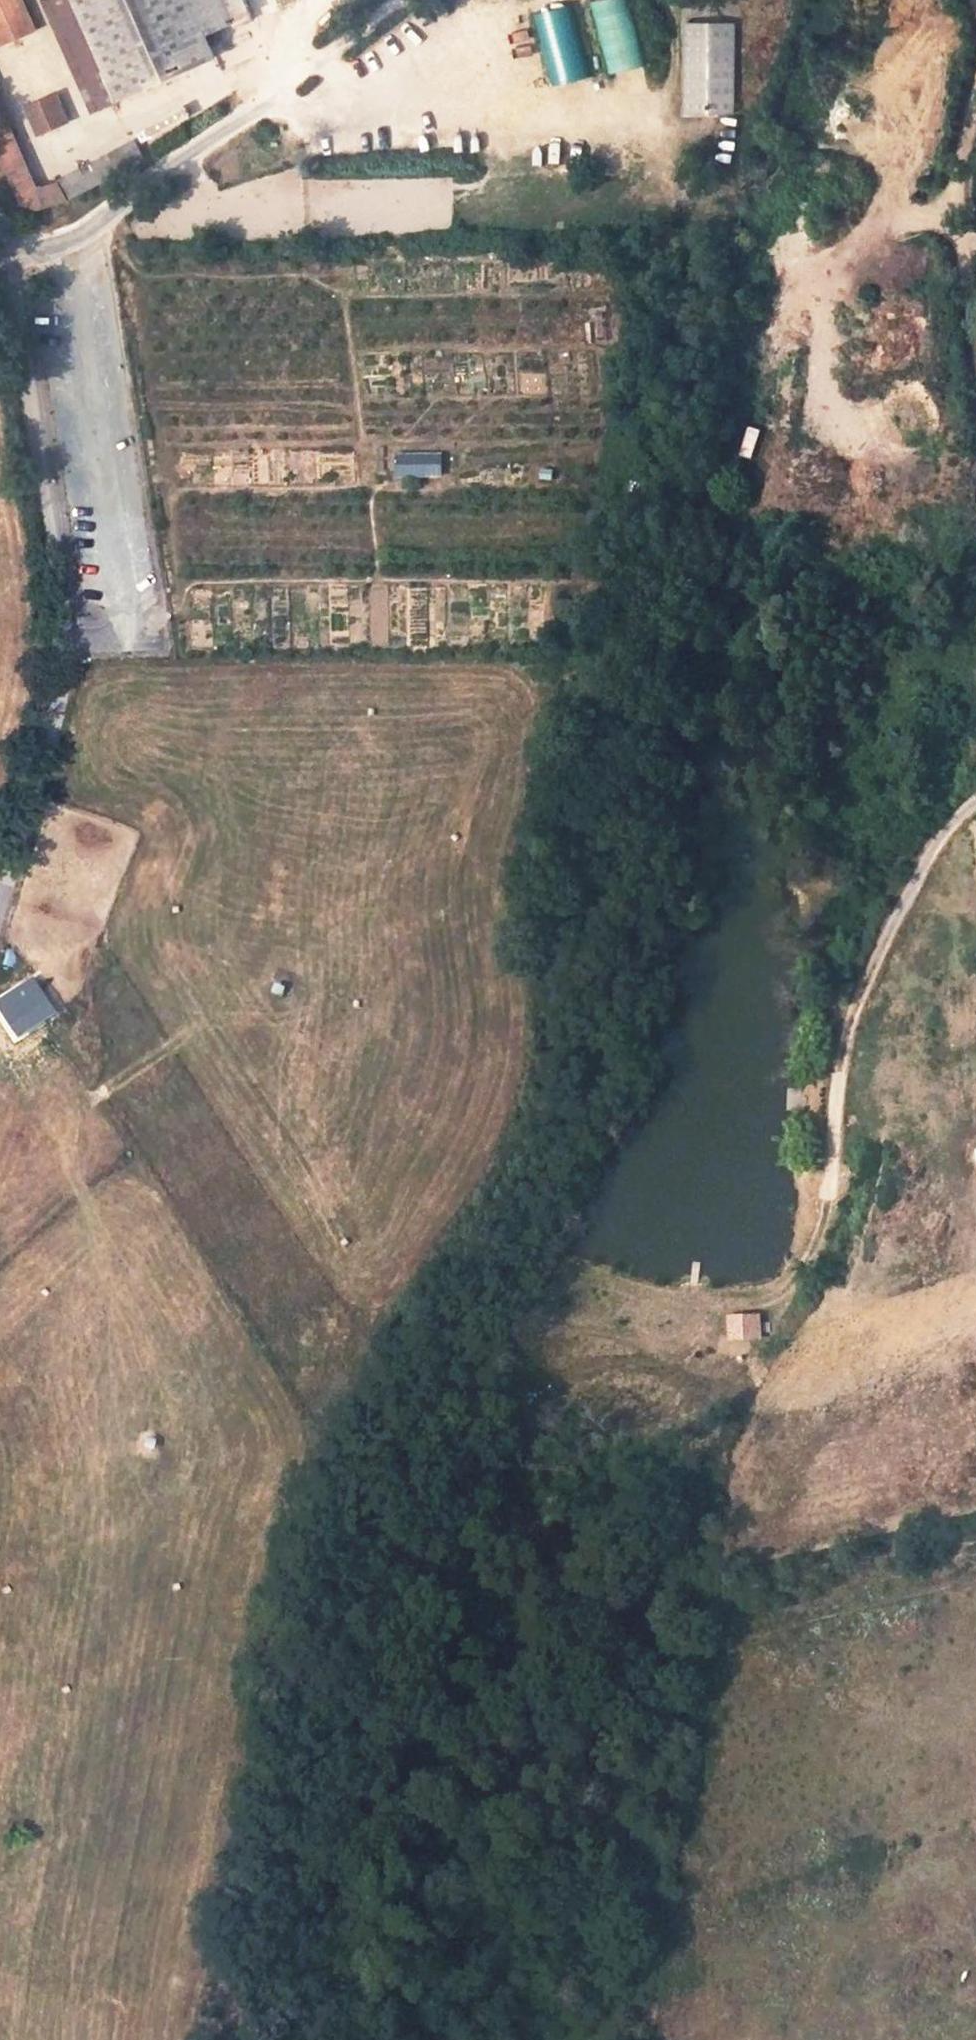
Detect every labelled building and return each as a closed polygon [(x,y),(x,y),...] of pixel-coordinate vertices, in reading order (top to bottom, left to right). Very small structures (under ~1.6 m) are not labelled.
[(37,27),(24,0),(0,0),(0,43),(37,27)] [(238,0),(55,0),(101,108),(218,58),(209,38),(247,21),(238,0)] [(604,71),(639,65),(628,0),(592,0),(604,71)] [(681,19),(681,114),(733,114),(733,19),(681,19)] [(57,91),(25,105),(38,135),(70,121),(57,91)] [(21,205),(36,210),(70,200),(145,158),(136,139),(42,185),(38,183),(0,98),(0,154),(21,205)] [(395,475),(440,476),(440,453),(396,452),(395,475)] [(22,973),(0,989),(0,994),(18,1020),(43,1003),(22,973)]
